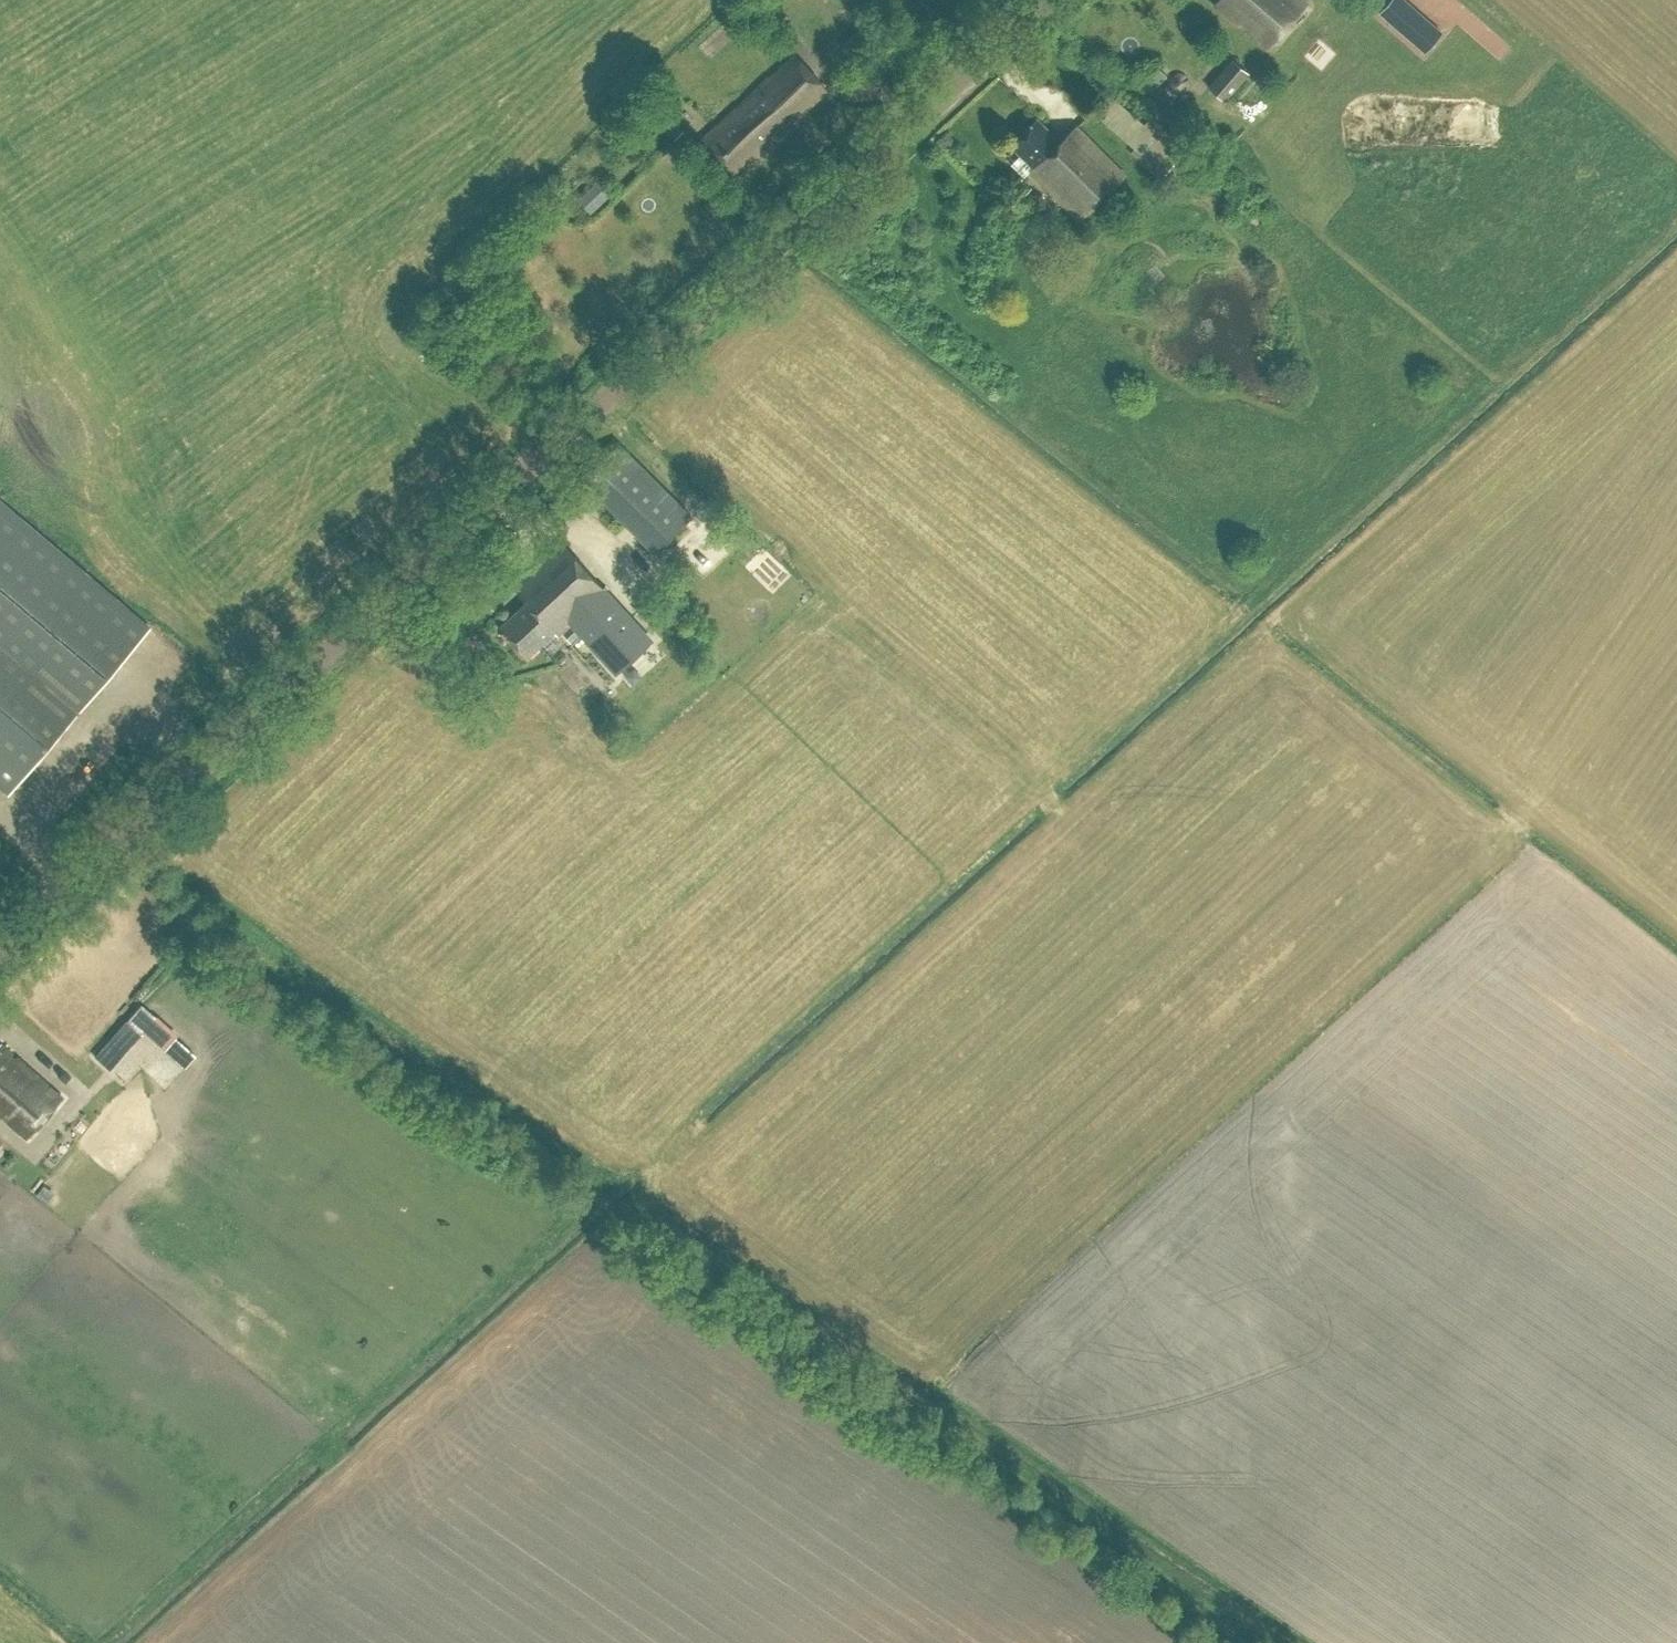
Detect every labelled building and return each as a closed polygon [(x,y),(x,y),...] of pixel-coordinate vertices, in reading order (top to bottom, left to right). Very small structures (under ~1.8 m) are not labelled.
[(1212,3),(1265,49),(1305,3),(1302,0),(1215,0),(1212,3)] [(1378,13),(1425,52),(1444,32),(1408,0),(1390,0),(1378,13)] [(863,24),(845,40),(856,53),(874,36),(863,24)] [(776,138),(789,125),(786,122),(823,87),(790,53),(698,141),(730,175),(747,159),(751,163),(765,149),(759,143),(771,132),(776,138)] [(1208,87),(1225,102),(1250,74),(1233,59),(1208,87)] [(1168,80),(1168,82),(1168,84),(1169,86),(1170,87),(1171,89),(1172,90),(1174,91),(1175,92),(1177,93),(1179,93),(1181,93),(1182,92),(1184,91),(1186,90),(1187,89),(1188,87),(1189,86),(1189,84),(1189,82),(1189,80),(1189,79),(1188,77),(1187,76),(1186,74),(1185,73),(1183,72),(1181,72),(1180,71),(1178,72),(1176,72),(1175,72),(1173,73),(1172,74),(1171,76),(1170,77),(1169,79),(1168,80)] [(651,116),(674,139),(684,129),(661,106),(651,116)] [(1036,118),(1009,145),(1018,155),(1008,165),(1021,177),(1027,171),(1076,221),(1123,173),(1074,124),(1058,140),(1036,118)] [(1003,159),(989,163),(993,178),(1007,175),(1003,159)] [(579,478),(656,551),(693,512),(616,440),(579,478)] [(8,793),(150,627),(0,500),(0,786),(8,793)] [(683,527),(677,532),(681,538),(688,533),(683,527)] [(500,625),(527,655),(540,643),(551,632),(554,630),(555,629),(558,633),(569,623),(572,621),(617,670),(649,640),(560,542),(514,584),(528,599),(525,602),(500,625)] [(154,1019),(149,1013),(136,1027),(135,1026),(128,1034),(120,1027),(110,1039),(124,1052),(141,1034),(142,1036),(146,1032),(165,1050),(179,1035),(158,1015),(154,1019)] [(25,1137),(60,1098),(0,1044),(0,1114),(25,1137)]
